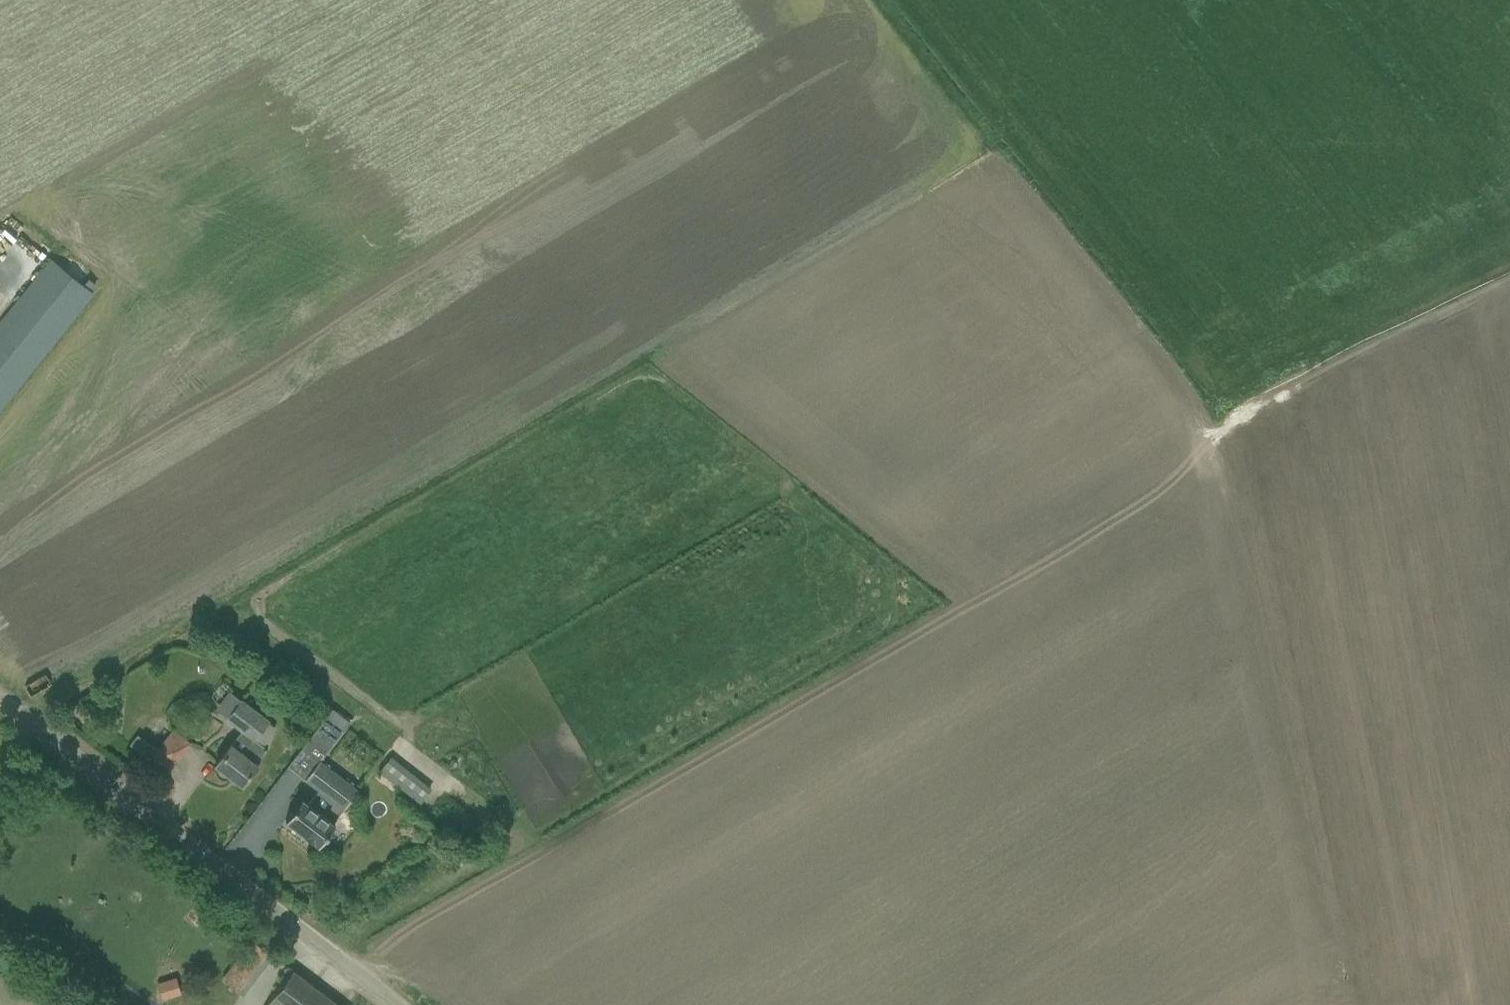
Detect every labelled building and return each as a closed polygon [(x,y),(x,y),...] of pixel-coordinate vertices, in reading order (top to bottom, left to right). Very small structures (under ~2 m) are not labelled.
[(92,292),(51,258),(0,322),(0,407),(92,292)] [(242,731),(230,745),(216,764),(242,785),(256,766),(255,765),(267,750),(275,727),(269,722),(270,721),(241,698),(226,718),(242,731)] [(333,743),(342,731),(324,717),(315,729),(333,743)] [(153,756),(158,750),(137,734),(130,744),(150,759),(153,755),(153,756)] [(163,743),(158,750),(153,756),(169,768),(179,756),(163,743)] [(420,803),(432,788),(391,756),(379,771),(420,803)] [(343,810),(359,789),(321,760),(307,779),(321,790),(310,804),(305,799),(304,798),(287,820),(288,821),(289,820),(307,834),(307,835),(314,841),(315,840),(318,843),(319,844),(336,823),(335,822),(334,822),(333,821),(343,809),(343,810)] [(234,965),(223,980),(242,995),(253,980),(234,965)] [(293,971),(267,1004),(338,1004),(293,971)] [(158,982),(163,1000),(182,994),(176,977),(158,982)]
